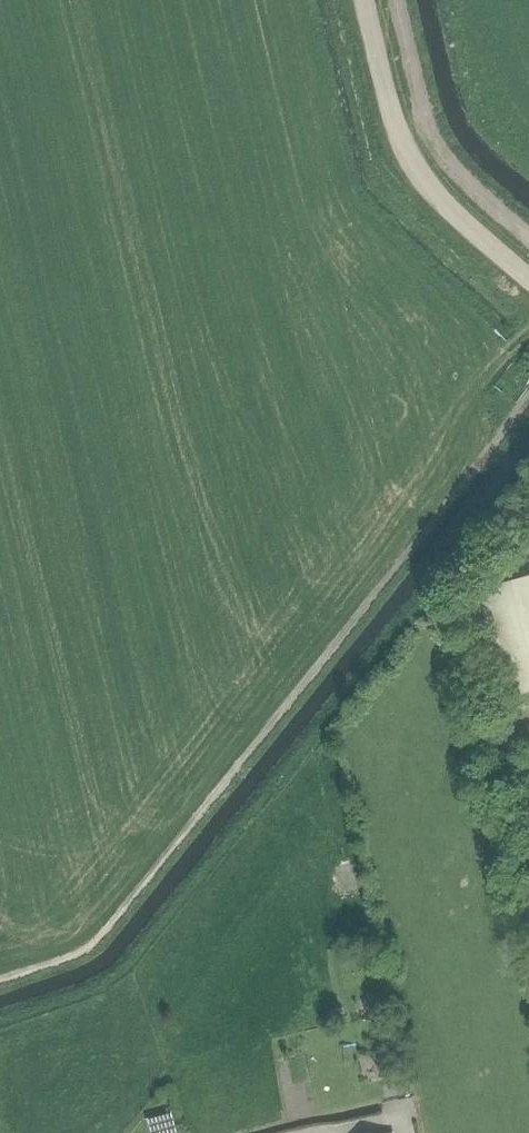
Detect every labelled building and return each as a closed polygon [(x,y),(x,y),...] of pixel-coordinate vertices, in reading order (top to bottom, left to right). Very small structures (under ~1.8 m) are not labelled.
[(480,586),(505,697),(528,692),(528,575),(480,586)] [(378,987),(367,996),(375,1006),(386,998),(378,987)] [(376,1052),(381,1079),(396,1076),(391,1050),(376,1052)]
